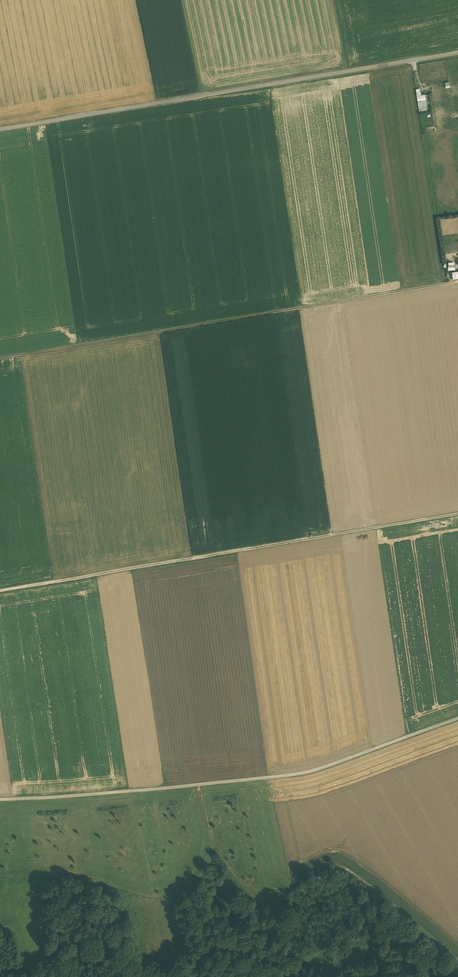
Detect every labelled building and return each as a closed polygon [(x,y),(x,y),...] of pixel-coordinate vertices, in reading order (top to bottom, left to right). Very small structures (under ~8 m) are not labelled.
[(421,88),(416,89),(419,111),(428,110),(427,103),(430,103),(429,94),(422,95),(421,88)]
